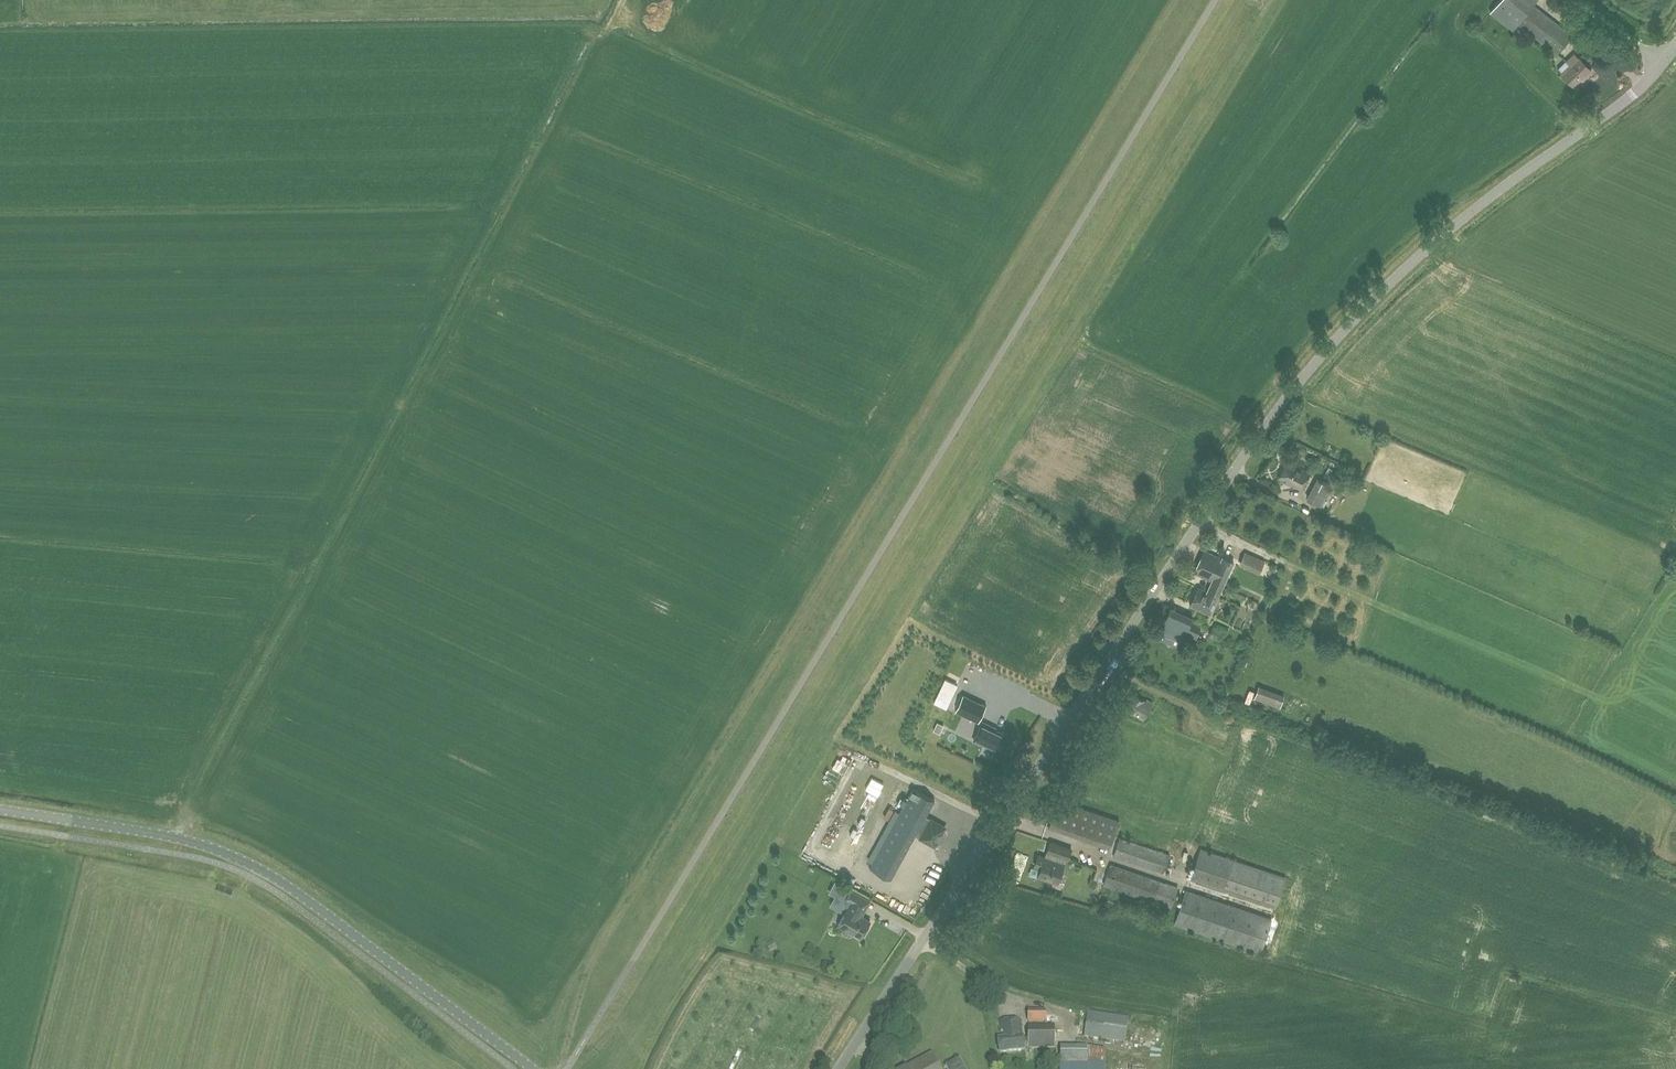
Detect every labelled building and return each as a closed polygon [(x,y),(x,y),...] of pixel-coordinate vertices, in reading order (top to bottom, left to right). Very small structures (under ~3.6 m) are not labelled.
[(1533,4),(1536,0),(1499,0),(1490,12),(1513,30),(1518,24),(1557,55),(1573,35),(1533,4)] [(1579,59),(1574,54),(1558,69),(1574,85),(1583,76),(1585,78),(1591,71),(1579,59)] [(1301,490),(1310,473),(1288,461),(1279,478),(1301,490)] [(1314,476),(1304,496),(1319,503),(1329,483),(1314,476)] [(1190,605),(1210,614),(1222,587),(1234,562),(1221,557),(1221,558),(1204,551),(1194,573),(1211,581),(1211,582),(1215,584),(1211,593),(1198,587),(1190,605)] [(1259,574),(1265,561),(1266,560),(1245,551),(1239,564),(1259,574)] [(1244,589),(1234,625),(1246,628),(1256,592),(1244,589)] [(1171,607),(1157,638),(1178,647),(1183,635),(1194,640),(1200,627),(1189,622),(1192,617),(1171,607)] [(1212,626),(1208,636),(1219,641),(1223,630),(1212,626)] [(933,702),(946,708),(957,684),(945,678),(944,678),(933,702)] [(986,697),(990,688),(983,685),(979,694),(986,697)] [(1284,695),(1258,685),(1253,697),(1280,707),(1284,695)] [(985,705),(963,694),(955,711),(978,721),(985,705)] [(1146,699),(1145,701),(1133,694),(1125,708),(1143,719),(1153,703),(1146,699)] [(937,721),(933,730),(939,733),(943,725),(943,724),(937,721)] [(991,728),(991,726),(983,722),(974,740),(982,745),(984,743),(996,748),(1002,734),(991,728)] [(830,766),(844,772),(850,756),(837,751),(830,766)] [(926,816),(934,800),(913,789),(870,868),(891,880),(915,835),(935,846),(946,827),(926,816)] [(1119,820),(1058,799),(1048,828),(1110,849),(1119,820)] [(1072,849),(1051,842),(1047,852),(1048,853),(1046,858),(1039,855),(1035,866),(1041,868),(1038,877),(1058,883),(1065,862),(1063,862),(1065,857),(1069,858),(1072,849)] [(1160,857),(1154,873),(1188,885),(1194,869),(1160,857)] [(1101,883),(1168,902),(1173,882),(1106,862),(1101,883)] [(838,910),(844,914),(838,925),(861,938),(870,922),(862,917),(871,900),(850,889),(842,885),(842,884),(835,880),(828,892),(836,897),(837,894),(845,898),(838,910)] [(1258,948),(1269,914),(1183,887),(1172,922),(1258,948)] [(1091,889),(1089,895),(1096,897),(1093,905),(1108,910),(1112,895),(1091,889)] [(1135,901),(1131,916),(1139,917),(1142,902),(1135,901)] [(767,945),(769,951),(776,948),(772,940),(768,941),(770,944),(767,945)] [(1027,1021),(1045,1021),(1045,1010),(1027,1009),(1027,1021)] [(1128,1018),(1088,1012),(1084,1037),(1125,1043),(1128,1018)] [(1023,1049),(1026,1048),(1055,1047),(1054,1024),(1027,1024),(1027,1039),(1023,1040),(1021,1020),(999,1022),(1001,1039),(998,1039),(1000,1052),(1023,1050),(1023,1049)] [(1105,1048),(1086,1046),(1086,1047),(1059,1046),(1060,1068),(1105,1068),(1105,1048)] [(906,1067),(901,1068),(941,1068),(932,1052),(906,1066),(906,1067)] [(960,1058),(946,1065),(947,1068),(966,1068),(960,1058)]
